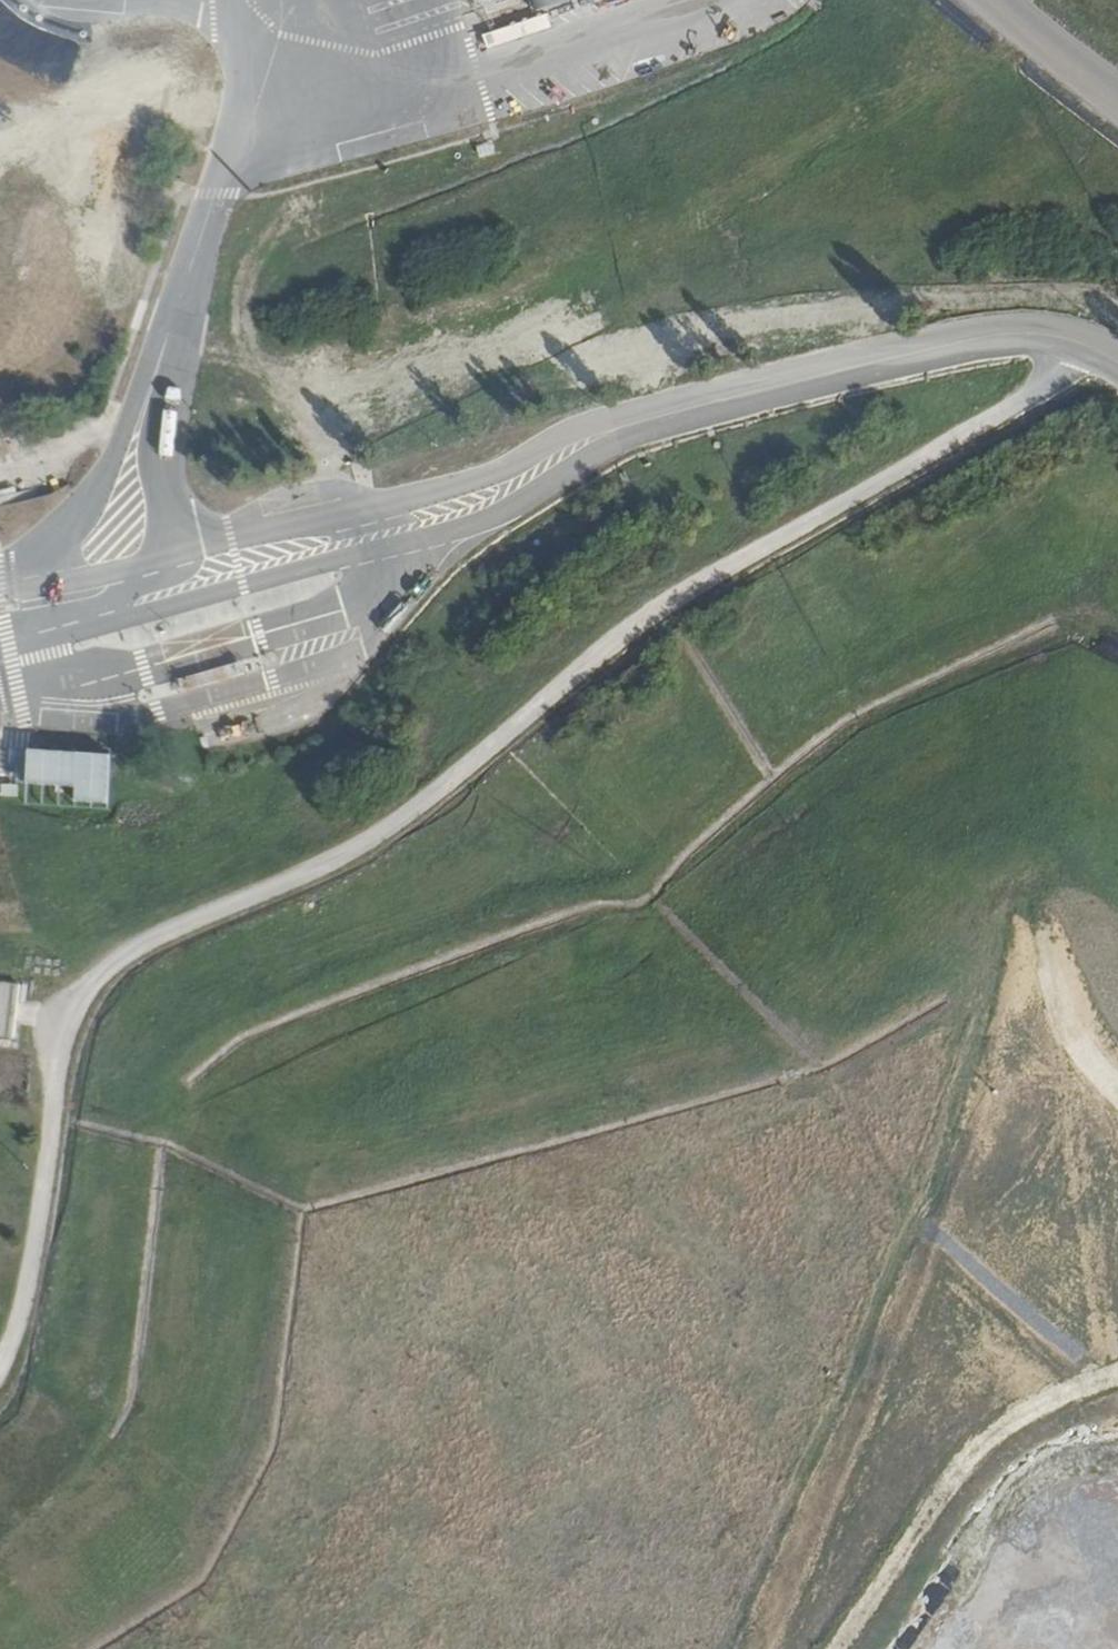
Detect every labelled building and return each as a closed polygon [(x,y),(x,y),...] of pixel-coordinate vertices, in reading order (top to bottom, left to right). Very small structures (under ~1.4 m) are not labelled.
[(72,789),(78,748),(12,744),(9,777),(42,782),(40,790),(72,789)] [(0,985),(0,1039),(11,1041),(19,988),(0,985)]
